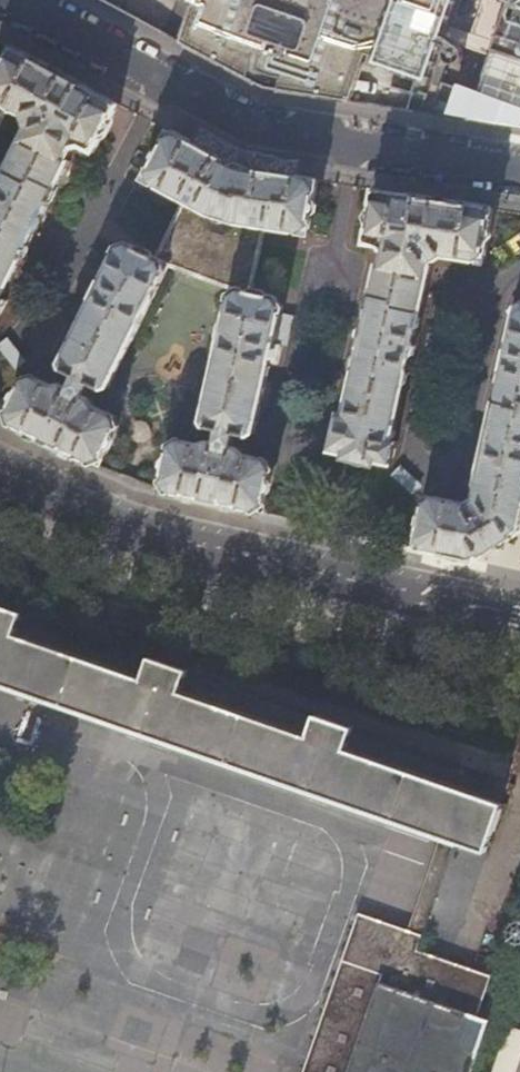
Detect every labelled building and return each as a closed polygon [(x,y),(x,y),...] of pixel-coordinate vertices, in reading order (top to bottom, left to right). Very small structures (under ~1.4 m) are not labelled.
[(108,2),(120,9),(123,0),(103,0),(108,2)] [(239,21),(245,34),(239,52),(255,58),(254,62),(279,70),(281,67),(296,72),(303,54),(317,47),(333,0),(247,0),(239,21)] [(371,62),(432,83),(438,65),(446,39),(490,55),(477,92),(442,80),(439,86),(430,113),(459,117),(519,127),(519,0),(393,0),(371,62)] [(4,300),(0,298),(68,161),(65,159),(71,148),(79,145),(93,152),(121,104),(13,46),(0,70),(0,103),(24,116),(27,128),(0,182),(0,308),(4,300)] [(160,489),(263,512),(273,466),(267,457),(247,452),(247,447),(233,444),(236,432),(250,435),(254,432),(271,361),(276,362),(280,346),(274,345),(283,306),(277,296),(250,290),(266,229),(311,236),(319,180),(251,169),(249,168),(228,161),(170,130),(143,179),(184,202),(157,257),(129,243),(117,247),(100,281),(95,279),(87,295),(92,297),(59,362),(62,368),(73,374),(68,386),(55,380),(53,383),(34,375),(23,378),(4,419),(99,466),(118,424),(114,414),(96,405),(91,397),(84,393),(90,382),(103,388),(108,386),(168,265),(232,288),(202,419),(205,425),(219,428),(217,440),(209,439),(200,442),(180,437),(170,443),(160,489)] [(345,457),(377,464),(378,460),(393,463),(398,439),(393,438),(434,262),(444,256),(487,263),(494,208),(373,189),(367,244),(381,247),(385,252),(382,265),(379,265),(344,413),(340,412),(331,449),(346,453),(345,457)] [(490,563),(519,540),(519,301),(513,305),(516,310),(475,496),(468,500),(427,491),(415,547),(490,563)] [(441,833),(409,931),(423,935),(456,839),(487,849),(504,799),(324,737),(331,717),(293,704),(286,724),(181,688),(188,668),(150,655),(143,675),(16,631),(23,611),(0,603),(0,682),(441,833)] [(409,931),(360,913),(304,1071),(472,1071),(490,1020),(478,1016),(492,976),(418,950),(423,935),(409,931)] [(509,1029),(494,1071),(514,1071),(519,1054),(519,1033),(509,1029)]
